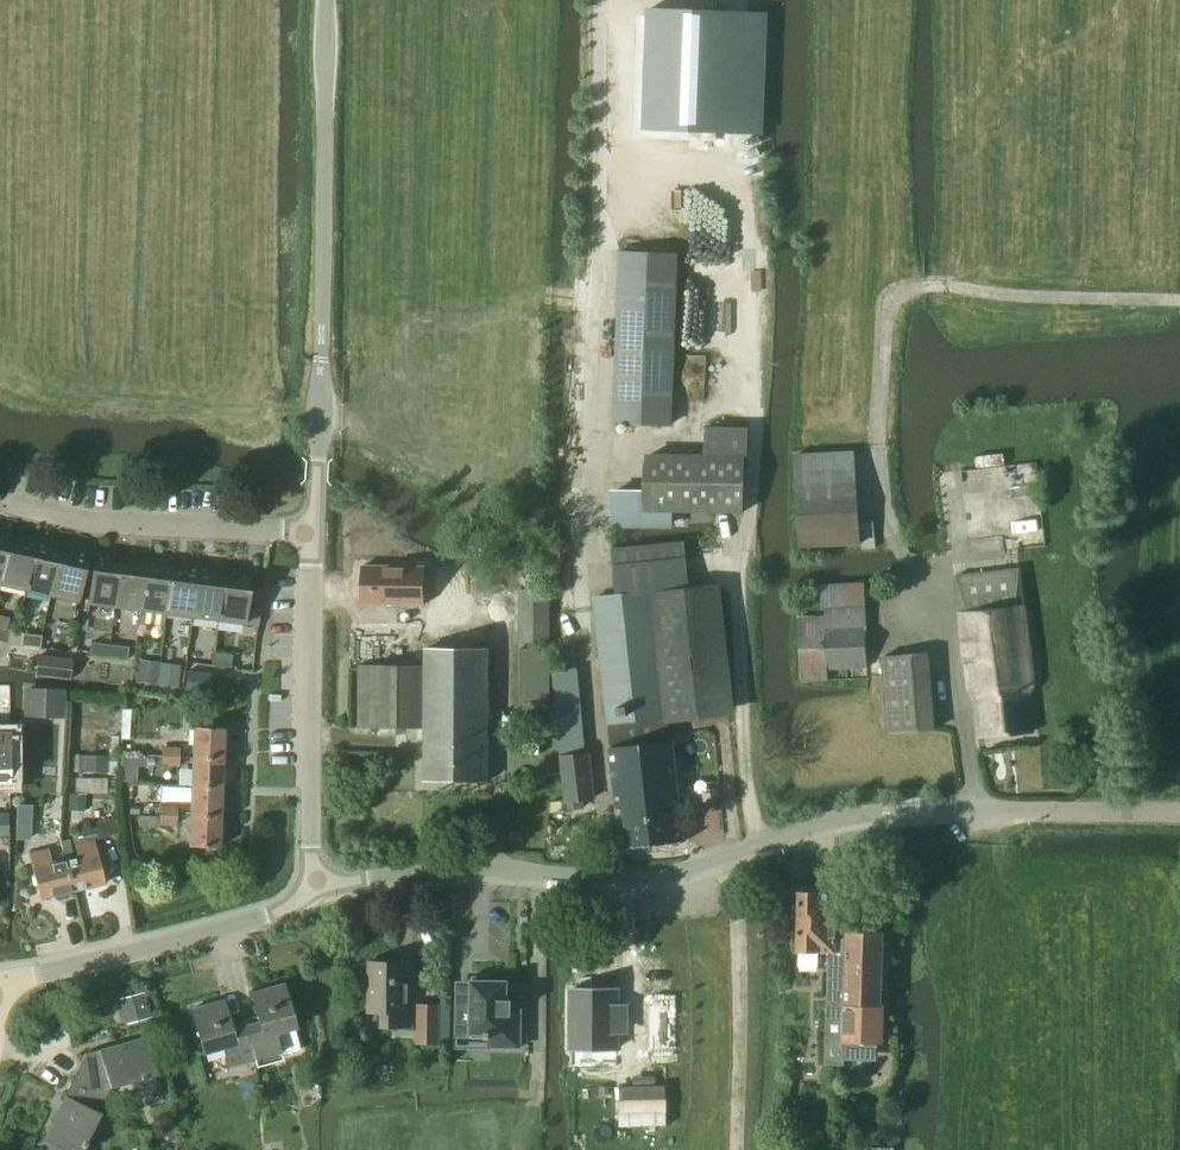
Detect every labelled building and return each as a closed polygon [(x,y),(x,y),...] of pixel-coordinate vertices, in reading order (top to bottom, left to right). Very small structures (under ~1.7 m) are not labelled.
[(630,68),(623,176),(737,180),(739,68),(630,68)] [(619,252),(612,423),(669,425),(676,254),(619,252)] [(737,427),(704,428),(705,456),(743,456),(744,427),(737,427)] [(798,547),(873,543),(872,522),(857,522),(853,451),(793,454),(798,547)] [(611,489),(611,528),(637,528),(673,528),(673,524),(673,513),(738,514),(740,514),(742,514),(742,509),(743,456),(705,456),(646,454),(645,489),(611,489)] [(25,590),(35,544),(36,540),(23,537),(21,544),(9,541),(0,580),(0,585),(25,590)] [(9,541),(9,540),(0,538),(0,580),(9,541)] [(35,544),(25,590),(50,596),(60,552),(46,549),(48,543),(36,540),(35,544)] [(592,597),(608,723),(663,716),(725,709),(711,587),(687,590),(683,541),(611,548),(616,594),(592,597)] [(72,555),(60,552),(50,596),(75,602),(86,552),(73,549),(72,555)] [(87,604),(113,607),(119,563),(106,562),(106,554),(93,553),(87,604)] [(139,610),(145,559),(136,558),(134,565),(119,563),(113,607),(139,610)] [(165,613),(170,570),(156,568),(156,560),(145,559),(139,610),(165,613)] [(550,562),(520,563),(520,587),(550,587),(550,562)] [(191,616),(197,565),(189,564),(188,572),(170,570),(165,613),(191,616)] [(216,620),(222,576),(204,573),(204,566),(197,565),(191,616),(216,620)] [(474,565),(457,565),(457,600),(475,600),(474,565)] [(1031,692),(1037,682),(1027,606),(1021,605),(1016,569),(955,576),(969,692),(974,698),(976,738),(1032,731),(1031,692)] [(222,576),(216,620),(256,624),(261,590),(248,588),(249,573),(235,572),(232,577),(222,576)] [(426,572),(353,572),(357,604),(426,602),(426,572)] [(827,667),(865,666),(863,583),(823,584),(824,615),(796,616),(799,681),(827,680),(827,667)] [(517,643),(550,643),(550,589),(517,590),(517,643)] [(487,629),(487,601),(445,601),(444,628),(487,629)] [(7,642),(10,629),(0,627),(0,640),(7,642)] [(23,633),(21,645),(39,648),(41,635),(23,633)] [(106,656),(108,644),(90,642),(89,654),(106,656)] [(108,644),(106,656),(128,658),(129,647),(108,644)] [(520,701),(550,701),(550,648),(520,648),(520,701)] [(424,779),(488,779),(488,649),(424,649),(424,665),(358,665),(358,728),(424,727),(424,779)] [(213,653),(212,665),(231,667),(232,655),(213,653)] [(888,733),(934,728),(927,653),(882,657),(888,733)] [(72,659),(38,654),(35,674),(69,678),(72,659)] [(150,684),(156,685),(159,665),(159,663),(138,660),(135,682),(150,684)] [(156,685),(177,688),(180,665),(159,663),(159,665),(156,685)] [(188,671),(185,689),(208,692),(209,688),(211,674),(188,671)] [(27,690),(26,712),(60,713),(60,691),(27,690)] [(663,716),(608,723),(611,749),(609,749),(620,849),(683,842),(672,743),(666,744),(663,716)] [(10,763),(9,718),(0,718),(0,763),(10,763)] [(1099,726),(1100,735),(1109,735),(1108,726),(1099,726)] [(191,757),(221,758),(222,729),(193,728),(191,757)] [(161,756),(179,757),(179,747),(163,747),(161,747),(161,756)] [(585,751),(560,754),(559,754),(564,802),(596,798),(590,751),(585,751)] [(84,773),(107,773),(107,756),(84,756),(84,773)] [(178,766),(179,757),(161,756),(161,766),(178,766)] [(221,758),(191,757),(190,786),(220,787),(221,758)] [(189,815),(219,817),(220,787),(190,786),(189,815)] [(69,794),(68,810),(83,811),(84,809),(84,795),(75,794),(70,794),(69,794)] [(17,805),(17,817),(31,818),(31,806),(17,805)] [(159,814),(176,815),(177,806),(160,805),(159,814)] [(0,814),(0,832),(8,832),(8,814),(0,814)] [(176,825),(176,815),(159,814),(159,824),(176,825)] [(218,846),(219,817),(189,815),(188,845),(218,846)] [(96,826),(70,833),(72,838),(73,843),(93,839),(115,833),(118,832),(114,817),(95,822),(96,826)] [(64,861),(71,891),(104,883),(93,839),(73,843),(77,858),(64,861)] [(69,891),(71,891),(64,861),(51,864),(48,849),(28,854),(39,898),(53,895),(54,898),(57,900),(67,898),(69,894),(69,891)] [(797,950),(828,951),(841,952),(842,932),(843,895),(826,894),(826,893),(825,893),(820,888),(805,887),(799,892),(798,892),(797,950)] [(883,933),(842,932),(841,952),(828,951),(825,1063),(843,1064),(843,1041),(883,1042),(884,1006),(881,1006),(883,933)] [(381,1013),(381,1027),(412,1027),(413,982),(393,982),(394,963),(369,962),(368,1012),(381,1013)] [(519,1001),(507,1001),(507,982),(490,981),(490,976),(472,975),(472,1005),(457,1005),(456,1025),(472,1025),(472,1033),(486,1033),(486,1038),(489,1038),(489,1047),(520,1047),(521,998),(519,998),(519,1001)] [(622,981),(572,981),(572,1049),(622,1049),(622,981)] [(246,1029),(255,1058),(280,1050),(282,1055),(297,1050),(298,1046),(293,1028),(295,1028),(282,984),(250,994),(259,1026),(246,1029)] [(143,992),(120,999),(127,1022),(150,1016),(143,992)] [(227,1066),(255,1058),(246,1029),(234,1033),(222,1001),(190,1010),(203,1053),(222,1047),(227,1066)] [(438,1043),(439,1005),(419,1005),(419,1043),(438,1043)] [(106,1092),(107,1093),(109,1088),(156,1074),(146,1039),(105,1051),(104,1048),(85,1054),(74,1076),(106,1092)] [(74,1076),(64,1095),(68,1098),(47,1141),(64,1149),(80,1149),(98,1114),(107,1093),(106,1092),(74,1076)] [(671,1080),(623,1081),(623,1100),(659,1099),(660,1105),(624,1106),(624,1125),(671,1124),(671,1105),(664,1105),(664,1099),(671,1099),(671,1080)]
